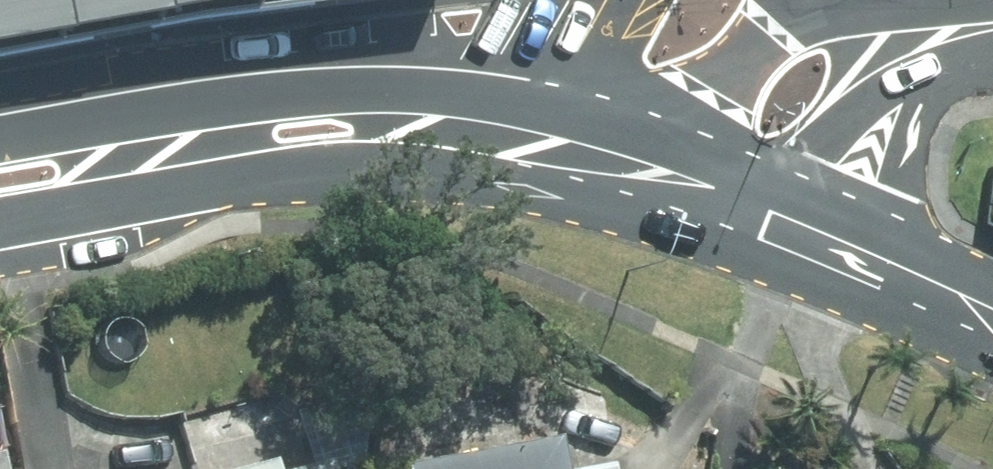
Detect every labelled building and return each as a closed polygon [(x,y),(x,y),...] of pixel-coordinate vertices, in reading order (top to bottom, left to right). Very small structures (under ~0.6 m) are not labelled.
[(318,0),(0,0),(0,55),(318,0)] [(393,463),(394,468),(554,468),(549,437),(393,463)]
